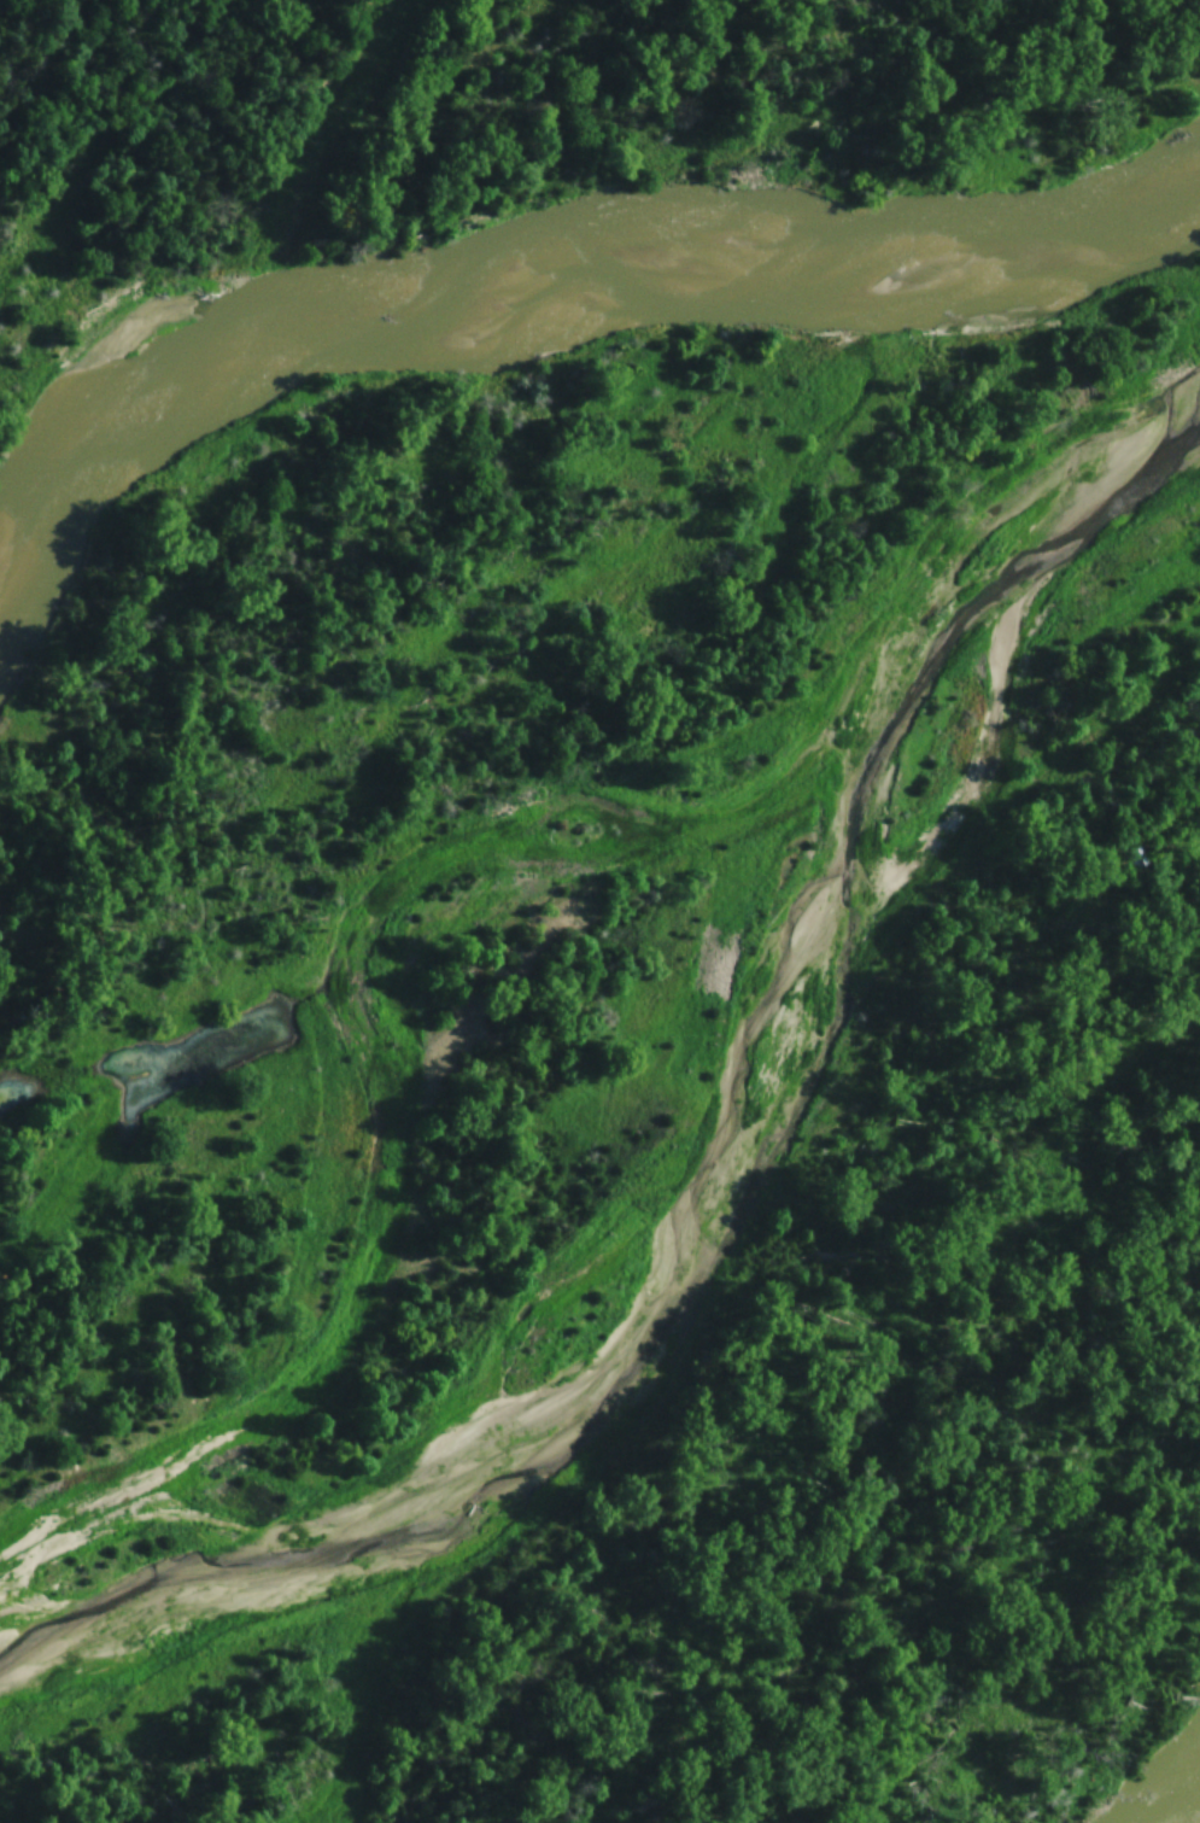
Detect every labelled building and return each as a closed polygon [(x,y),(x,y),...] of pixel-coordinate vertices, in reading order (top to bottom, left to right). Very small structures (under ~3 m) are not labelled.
[(1139,864),(1137,846),(1122,848),(1124,866),(1139,864)]
